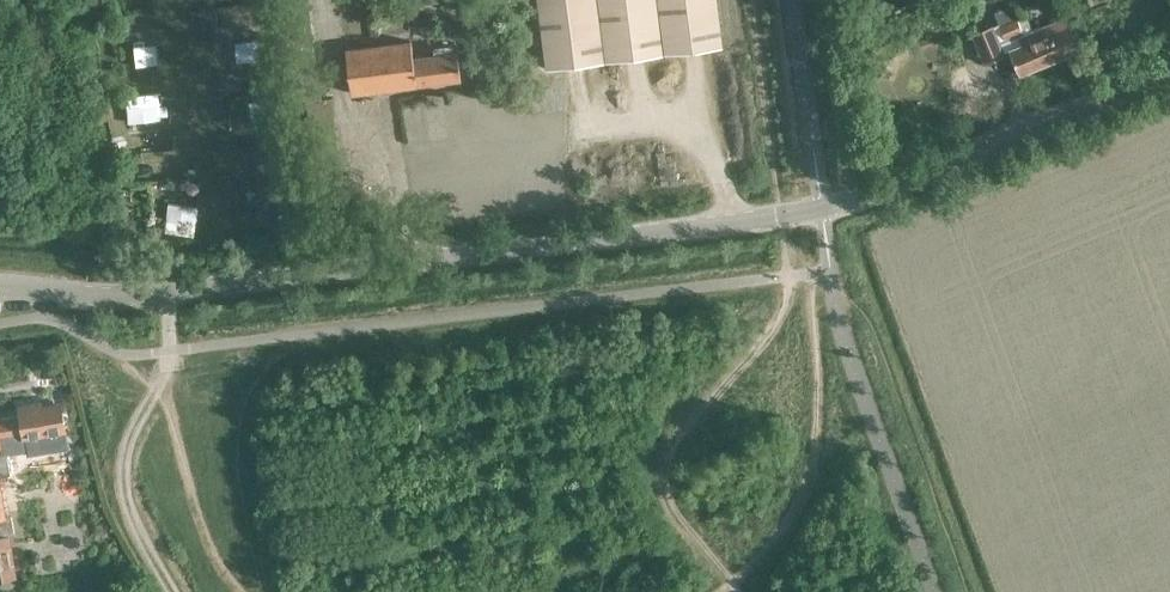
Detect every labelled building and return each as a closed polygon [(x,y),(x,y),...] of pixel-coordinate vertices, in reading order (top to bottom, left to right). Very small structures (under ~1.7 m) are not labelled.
[(715,0),(537,0),(546,67),(721,45),(715,0)] [(1012,3),(992,11),(1003,37),(1020,30),(1015,18),(1018,17),(1012,3)] [(1018,73),(1076,49),(1063,17),(1018,35),(1021,43),(1008,49),(1018,73)] [(991,25),(971,33),(983,62),(1003,54),(991,25)] [(352,92),(461,79),(457,51),(452,52),(451,44),(433,46),(434,53),(413,56),(411,41),(347,49),(352,92)] [(66,429),(61,401),(42,405),(41,400),(19,404),(20,413),(0,417),(0,445),(2,445),(1,443),(26,439),(25,436),(66,429)] [(10,472),(7,452),(0,453),(0,474),(10,472)] [(16,576),(9,533),(0,535),(0,578),(16,576)]
